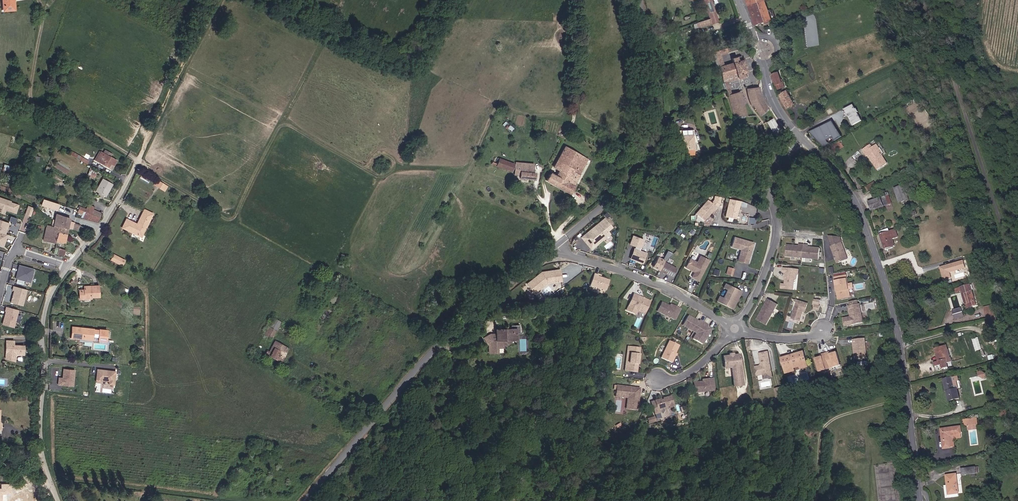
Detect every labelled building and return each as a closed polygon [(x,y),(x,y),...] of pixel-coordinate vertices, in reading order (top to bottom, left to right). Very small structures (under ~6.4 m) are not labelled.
[(2,8),(14,8),(14,0),(2,0),(2,8)] [(713,0),(704,0),(709,14),(717,12),(713,0)] [(769,5),(766,0),(747,0),(752,12),(758,30),(775,24),(769,5)] [(711,24),(709,18),(696,23),(698,29),(711,24)] [(725,84),(731,81),(741,78),(749,75),(747,70),(749,69),(745,56),(740,57),(738,54),(733,55),(735,60),(724,63),(720,51),(727,48),(737,45),(735,39),(725,42),(718,44),(712,46),(724,80),(725,84)] [(778,86),(780,90),(786,87),(784,83),(783,84),(778,73),(773,76),(778,86)] [(753,100),(759,111),(762,115),(770,109),(764,100),(760,87),(750,89),(753,100)] [(748,116),(741,91),(729,95),(735,117),(748,116)] [(796,106),(790,93),(783,96),(790,109),(796,106)] [(858,109),(855,104),(848,107),(845,109),(854,126),(857,124),(864,120),(861,113),(862,113),(860,108),(858,109)] [(773,117),(766,121),(772,133),(779,129),(773,117)] [(841,135),(832,121),(809,131),(823,146),(841,135)] [(680,136),(682,151),(694,150),(695,145),(692,141),(692,135),(680,136)] [(550,173),(546,181),(569,193),(574,183),(587,156),(564,145),(554,166),(559,169),(555,176),(550,173)] [(873,147),(872,145),(864,149),(868,157),(870,156),(877,169),(886,164),(881,155),(883,154),(878,145),(873,147)] [(522,147),(521,172),(529,173),(529,147),(522,147)] [(90,161),(72,151),(70,154),(87,164),(88,164),(90,161)] [(116,159),(103,151),(99,157),(102,159),(100,163),(107,167),(109,163),(113,165),(116,159)] [(514,163),(493,157),(490,166),(511,172),(514,163)] [(90,177),(97,181),(100,176),(93,172),(90,177)] [(114,183),(103,178),(97,191),(101,193),(99,195),(104,198),(106,195),(108,196),(114,183)] [(910,200),(905,185),(895,188),(900,203),(910,200)] [(869,202),(873,212),(891,204),(887,195),(884,196),(869,202)] [(0,198),(0,213),(5,214),(6,212),(5,211),(6,209),(17,213),(19,206),(11,203),(12,202),(11,201),(0,198)] [(716,206),(706,198),(694,213),(703,220),(712,209),(713,210),(716,206)] [(738,200),(726,198),(723,216),(734,219),(738,200)] [(60,204),(44,200),(43,205),(58,210),(60,204)] [(97,207),(92,204),(85,218),(94,222),(96,223),(101,212),(95,209),(97,207)] [(127,219),(122,229),(138,236),(140,236),(142,235),(145,234),(153,214),(144,210),(137,223),(127,219)] [(68,226),(70,219),(61,218),(55,216),(54,223),(53,227),(47,226),(44,240),(56,243),(58,232),(66,234),(68,226)] [(603,217),(580,237),(590,249),(609,233),(607,230),(611,226),(603,217)] [(11,223),(0,220),(0,232),(7,234),(11,223)] [(900,237),(896,227),(880,234),(887,249),(897,245),(894,239),(900,237)] [(9,235),(7,234),(0,232),(0,245),(5,247),(9,235)] [(68,235),(59,233),(58,242),(66,243),(68,235)] [(643,239),(631,235),(628,244),(633,246),(628,258),(641,263),(646,251),(640,249),(643,239)] [(753,241),(732,235),(729,247),(738,250),(736,260),(747,263),(753,241)] [(849,259),(844,241),(833,245),(838,262),(849,259)] [(820,259),(821,248),(809,247),(809,245),(800,244),(800,246),(788,244),(787,255),(820,259)] [(58,255),(64,256),(66,250),(59,248),(58,255)] [(667,250),(663,258),(668,261),(672,253),(667,250)] [(121,265),(124,260),(118,256),(113,254),(110,258),(115,261),(121,265)] [(708,260),(699,255),(696,261),(688,257),(683,267),(692,272),(690,277),(697,280),(708,260)] [(671,278),(677,268),(657,257),(651,266),(671,278)] [(963,259),(939,266),(943,279),(951,276),(950,272),(965,267),(963,259)] [(32,282),(35,269),(21,265),(17,279),(32,282)] [(799,269),(782,268),(782,272),(784,273),(783,284),(780,283),(780,288),(793,289),(794,280),(796,279),(796,275),(798,275),(799,269)] [(560,281),(558,269),(541,271),(526,283),(533,292),(545,283),(560,281)] [(593,274),(589,285),(605,290),(609,280),(593,274)] [(846,274),(833,276),(837,299),(850,296),(846,274)] [(741,291),(723,282),(720,287),(725,289),(722,297),(718,295),(715,301),(731,309),(741,291)] [(963,291),(966,302),(971,301),(972,306),(978,304),(973,284),(957,289),(958,293),(963,291)] [(84,298),(87,298),(91,299),(91,296),(100,297),(101,286),(92,285),(85,285),(85,290),(78,289),(78,295),(78,297),(84,298)] [(24,306),(29,290),(15,286),(14,290),(16,291),(13,303),(24,306)] [(637,313),(638,310),(646,313),(647,309),(651,300),(645,298),(644,298),(642,298),(643,297),(635,294),(628,310),(637,313)] [(778,304),(769,299),(765,307),(765,309),(764,308),(758,320),(768,325),(778,304)] [(661,301),(656,311),(674,320),(679,309),(669,304),(668,305),(661,301)] [(806,312),(808,304),(798,301),(793,319),(801,321),(803,315),(804,312),(806,312)] [(865,323),(861,304),(849,306),(853,325),(865,323)] [(996,314),(994,305),(985,307),(987,315),(988,321),(997,319),(996,314)] [(16,327),(20,310),(8,307),(7,311),(8,311),(4,324),(16,327)] [(964,316),(962,308),(954,309),(956,318),(964,316)] [(707,325),(708,323),(699,318),(698,320),(688,315),(683,324),(697,332),(694,338),(703,343),(711,327),(707,325)] [(267,332),(273,336),(280,325),(275,321),(267,332)] [(497,352),(497,347),(503,347),(505,346),(507,345),(509,344),(510,343),(512,341),(513,339),(516,339),(516,333),(520,333),(520,324),(511,325),(511,329),(496,329),(497,334),(493,334),(490,335),(486,337),(484,338),(490,344),(490,348),(491,352),(497,352)] [(108,335),(106,334),(107,330),(99,329),(99,330),(93,329),(72,326),(71,337),(79,338),(79,336),(79,340),(107,344),(108,335)] [(973,338),(976,350),(983,348),(979,336),(973,338)] [(852,339),(854,359),(867,358),(865,338),(852,339)] [(678,345),(667,340),(659,357),(671,362),(678,345)] [(270,352),(267,350),(264,354),(281,364),(290,349),(276,341),(270,352)] [(939,353),(940,360),(938,360),(933,361),(935,366),(941,364),(942,368),(946,368),(946,364),(952,362),(951,357),(949,358),(947,351),(949,350),(948,344),(936,346),(937,353),(939,353)] [(24,355),(24,346),(14,345),(7,345),(6,359),(16,361),(16,354),(24,355)] [(637,371),(641,347),(632,346),(629,346),(625,370),(629,370),(637,371)] [(772,377),(767,351),(758,353),(760,364),(753,366),(755,376),(762,375),(762,379),(772,377)] [(805,351),(787,357),(783,358),(787,373),(792,371),(809,366),(808,362),(805,351)] [(832,356),(831,352),(823,354),(824,358),(821,359),(820,357),(817,358),(821,371),(842,365),(838,352),(835,353),(835,355),(832,356)] [(727,355),(720,355),(722,369),(730,368),(732,386),(742,385),(739,353),(732,354),(732,353),(727,353),(727,355)] [(76,370),(63,369),(62,378),(59,377),(58,385),(74,387),(76,370)] [(116,372),(97,370),(96,382),(103,383),(103,381),(109,382),(109,385),(114,386),(116,372)] [(713,377),(700,378),(700,381),(693,382),(693,393),(714,391),(713,377)] [(960,383),(959,377),(943,380),(945,390),(948,390),(948,392),(946,393),(949,401),(960,399),(958,390),(959,390),(958,384),(960,383)] [(641,387),(618,385),(616,397),(627,398),(626,409),(639,410),(641,387)] [(651,401),(654,410),(655,414),(660,412),(662,408),(669,406),(670,407),(675,406),(672,395),(655,400),(651,401)] [(967,418),(968,424),(969,428),(980,426),(979,422),(978,416),(967,418)] [(962,432),(961,425),(940,429),(943,449),(952,447),(950,434),(962,432)] [(815,452),(809,447),(806,451),(812,455),(815,452)] [(978,471),(980,470),(979,463),(974,463),(972,464),(971,461),(964,462),(966,473),(978,471)] [(962,493),(958,472),(947,474),(949,482),(945,483),(948,496),(962,493)] [(4,494),(12,495),(12,484),(1,484),(1,489),(0,489),(0,500),(3,500),(4,494)]
